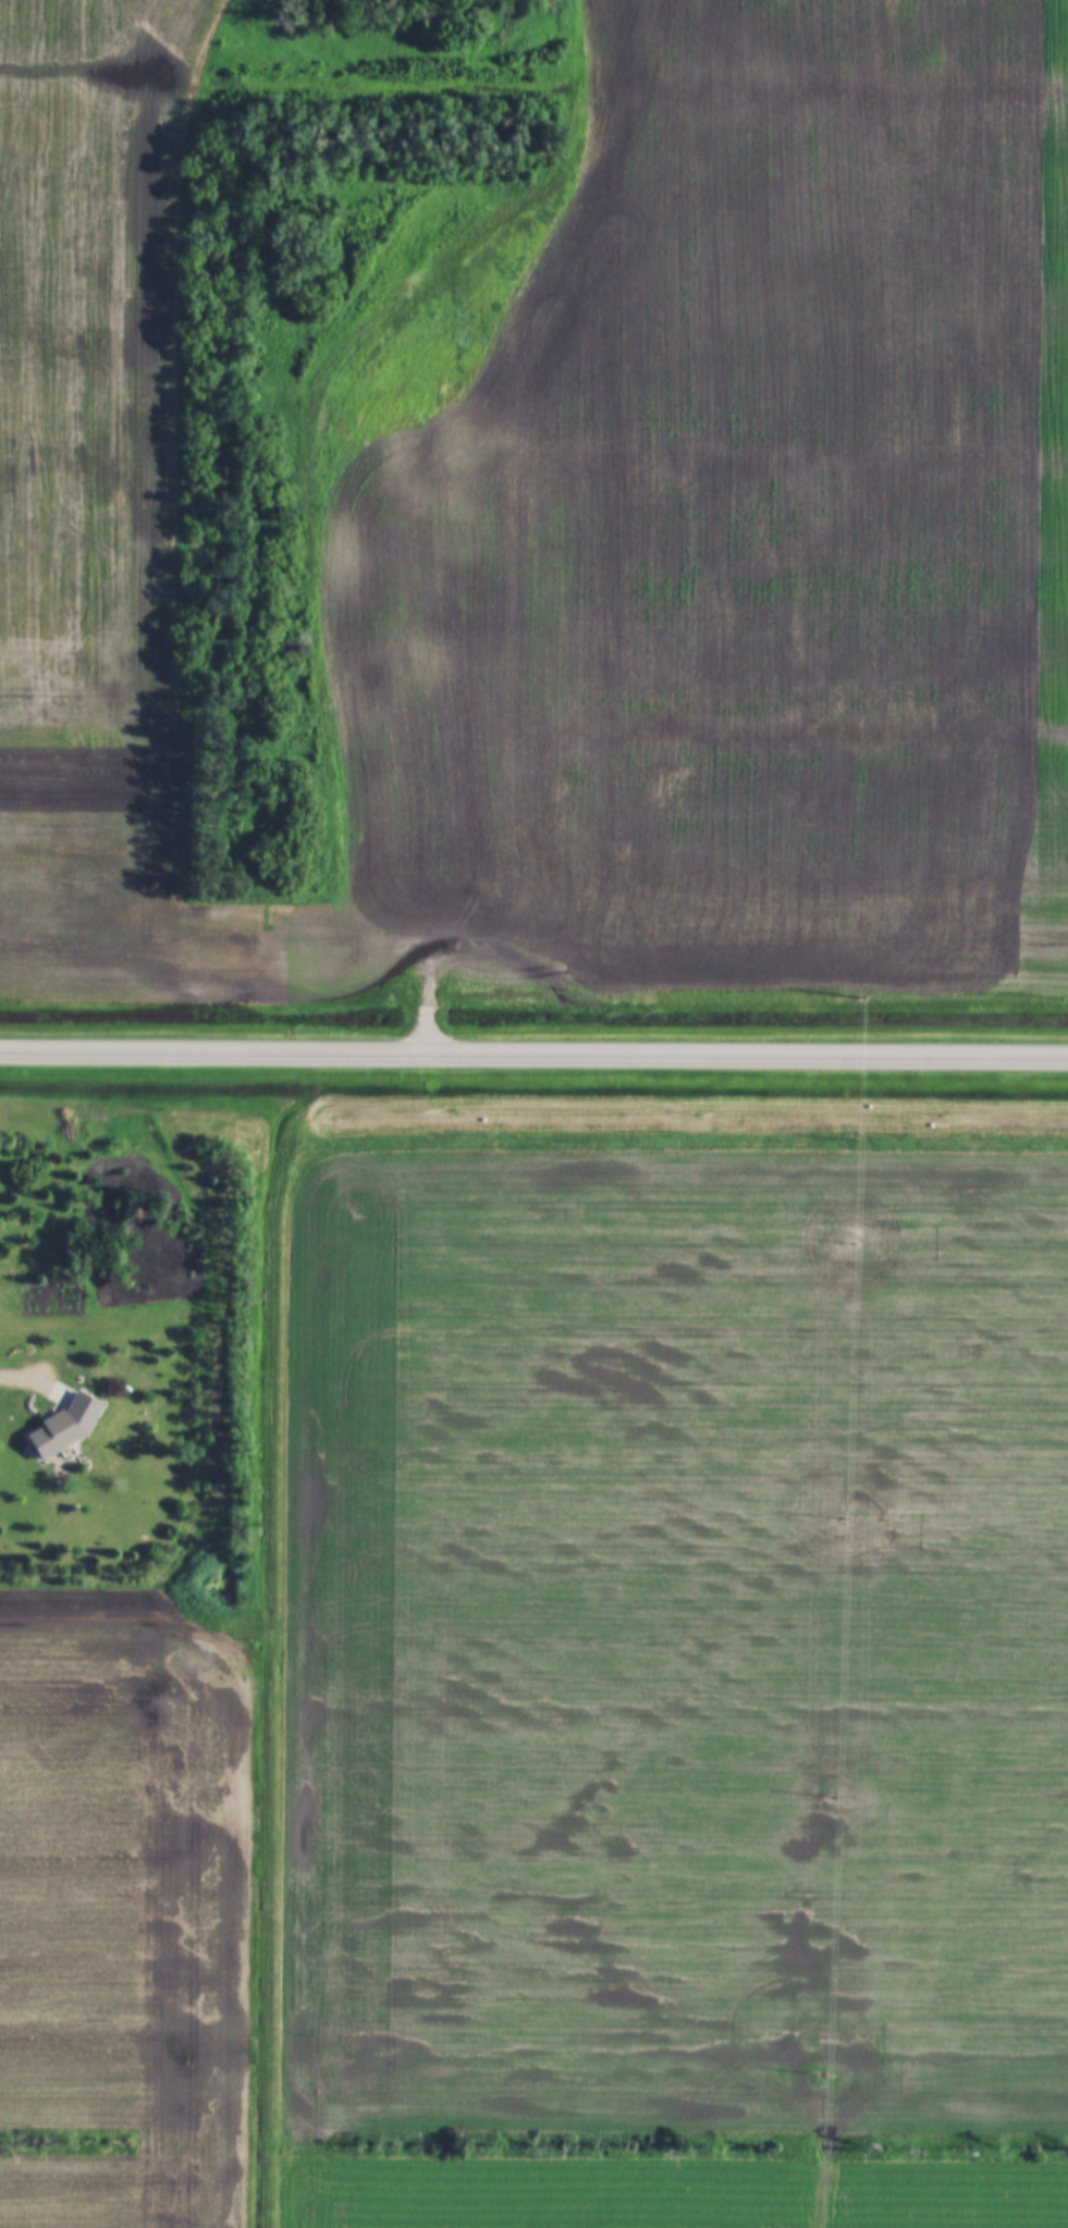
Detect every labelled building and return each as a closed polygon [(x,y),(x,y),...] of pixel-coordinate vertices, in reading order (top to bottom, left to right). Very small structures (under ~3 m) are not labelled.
[(106,1406),(90,1436),(46,1463),(30,1437),(46,1427),(44,1423),(65,1411),(67,1414),(78,1392),(106,1406)]
